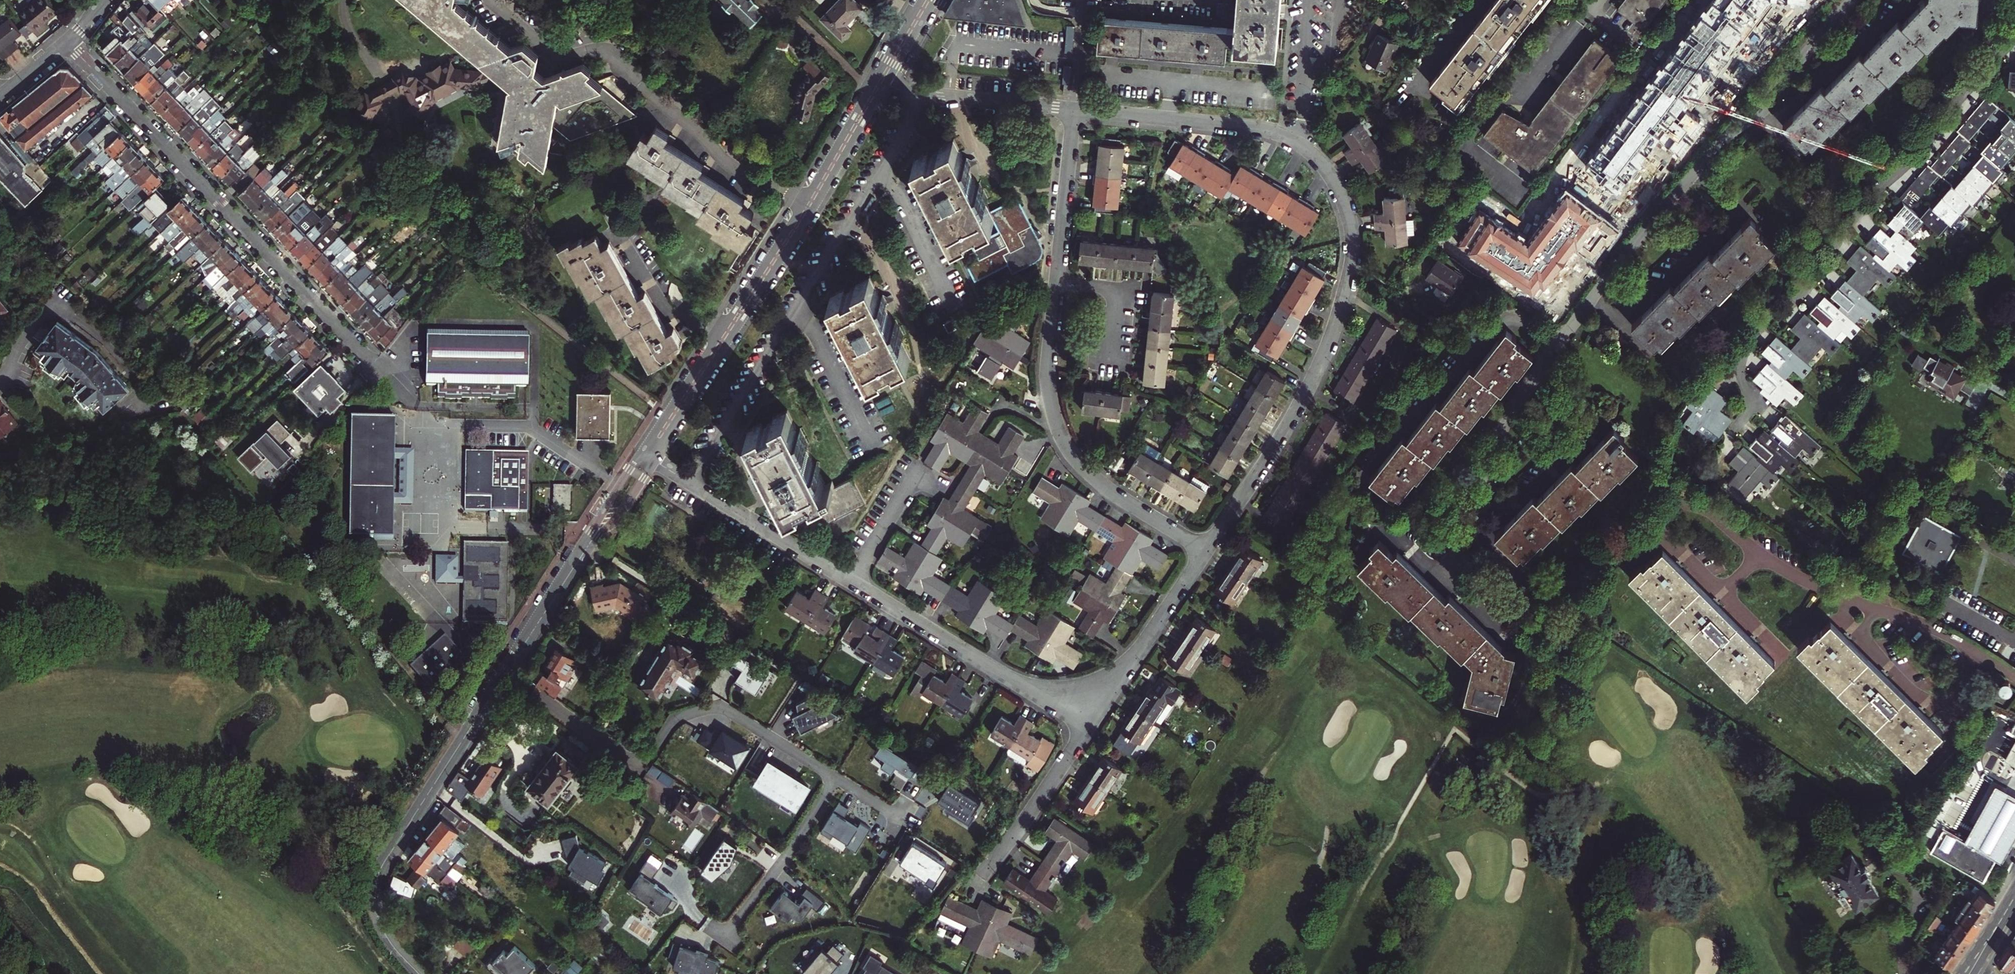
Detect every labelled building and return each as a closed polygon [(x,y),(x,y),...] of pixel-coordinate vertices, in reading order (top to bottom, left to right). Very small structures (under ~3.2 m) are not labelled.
[(19,14),(37,36),(48,27),(44,21),(57,11),(49,0),(37,0),(19,14)] [(636,114),(587,72),(590,68),(582,62),(551,75),(547,72),(548,68),(544,65),(541,67),(537,64),(539,56),(525,44),(510,49),(500,39),(500,37),(497,38),(489,30),(489,28),(487,28),(478,21),(479,19),(476,19),(468,12),(468,9),(465,10),(457,3),(457,0),(455,1),(455,0),(413,0),(495,68),(481,74),(481,72),(453,69),(449,63),(442,66),(440,62),(427,69),(429,73),(421,77),(422,79),(418,81),(416,78),(413,77),(413,76),(407,73),(406,74),(404,73),(396,77),(397,79),(394,81),(397,88),(400,86),(402,89),(404,88),(407,89),(414,103),(411,108),(423,116),(433,99),(462,84),(480,87),(481,82),(502,74),(513,83),(498,142),(512,137),(515,139),(516,139),(520,142),(518,149),(525,155),(529,151),(543,163),(551,123),(568,137),(636,114)] [(760,1),(761,0),(729,0),(728,2),(736,8),(738,5),(758,20),(767,6),(760,1)] [(846,24),(863,7),(856,0),(840,0),(822,18),(843,38),(851,30),(846,24)] [(946,14),(1027,20),(1019,0),(953,0),(946,14)] [(1233,29),(1232,42),(1275,45),(1277,21),(1273,20),(1274,8),(1275,0),(1239,0),(1238,17),(1234,17),(1233,29)] [(1429,83),(1459,106),(1542,0),(1494,0),(1429,83)] [(1617,8),(1643,28),(1664,0),(1623,0),(1617,8)] [(1886,80),(1884,79),(1896,66),(1900,69),(1905,64),(1904,63),(1916,50),(1919,53),(1924,48),(1923,46),(1936,33),(1939,36),(1944,31),(1943,30),(1956,16),(1959,16),(1959,19),(1961,20),(1962,15),(1972,16),(1973,0),(1919,0),(1898,23),(1894,20),(1860,57),(1856,53),(1821,90),(1817,87),(1780,127),(1795,141),(1797,138),(1806,146),(1819,132),(1822,135),(1827,130),(1826,129),(1838,116),(1841,119),(1847,113),(1845,112),(1858,99),(1861,102),(1866,97),(1865,96),(1877,83),(1880,86),(1886,80)] [(1571,12),(1575,6),(1570,2),(1566,8),(1571,12)] [(121,3),(116,10),(124,19),(130,13),(121,3)] [(0,5),(0,38),(2,41),(10,35),(4,28),(13,21),(0,5)] [(166,18),(155,6),(150,10),(148,7),(145,10),(142,7),(136,12),(137,13),(153,30),(166,18)] [(147,30),(133,16),(130,13),(124,19),(116,10),(113,13),(111,16),(118,23),(112,29),(117,34),(105,45),(105,48),(116,60),(129,47),(138,38),(147,30)] [(137,13),(133,16),(147,30),(149,33),(153,30),(137,13)] [(1233,29),(1098,17),(1095,49),(1112,50),(1156,54),(1200,58),(1223,60),(1225,43),(1232,43),(1232,42),(1233,29)] [(1073,52),(1074,25),(1065,25),(1065,51),(1073,52)] [(1396,40),(1375,31),(1364,59),(1385,68),(1396,40)] [(1557,141),(1622,57),(1595,37),(1595,36),(1530,120),(1531,120),(1557,141)] [(129,47),(133,51),(142,42),(138,38),(129,47)] [(116,60),(125,71),(149,49),(142,42),(133,51),(129,47),(116,60)] [(149,49),(125,71),(135,81),(149,68),(151,67),(160,58),(150,47),(149,49)] [(1578,187),(1605,209),(1672,125),(1687,137),(1738,73),(1711,51),(1691,75),(1677,64),(1578,187)] [(812,58),(804,66),(812,73),(801,84),(796,103),(801,104),(798,117),(808,119),(815,92),(830,76),(812,58)] [(135,81),(145,91),(152,85),(150,83),(157,76),(158,77),(167,69),(162,64),(153,72),(149,68),(135,81)] [(29,144),(84,100),(87,97),(94,92),(70,67),(62,66),(61,67),(14,105),(31,126),(18,137),(26,147),(29,144)] [(153,100),(167,87),(163,83),(172,75),(167,69),(158,77),(157,76),(150,83),(152,85),(145,91),(153,100)] [(153,100),(162,109),(176,96),(173,92),(179,86),(190,75),(185,70),(176,78),(167,87),(153,100)] [(163,83),(167,87),(176,78),(172,75),(163,83)] [(702,84),(694,77),(688,83),(697,91),(702,84)] [(379,97),(379,96),(397,88),(394,81),(380,88),(375,90),(379,97)] [(176,96),(162,109),(170,117),(177,111),(178,113),(185,106),(185,105),(201,90),(202,89),(200,86),(197,89),(195,87),(187,94),(180,100),(176,96)] [(173,92),(176,96),(183,90),(179,86),(173,92)] [(177,111),(170,117),(171,118),(180,128),(200,108),(196,103),(202,98),(205,95),(201,90),(185,105),(185,106),(178,113),(177,111)] [(183,90),(176,96),(180,100),(187,94),(183,90)] [(380,102),(377,100),(379,96),(379,97),(375,90),(372,92),(370,96),(366,94),(356,112),(370,120),(380,102)] [(97,96),(94,92),(87,97),(91,101),(97,96)] [(200,108),(180,128),(188,137),(189,138),(196,132),(194,129),(201,122),(202,123),(219,107),(221,105),(212,96),(206,102),(200,108)] [(1986,96),(1981,102),(1993,112),(1998,106),(1986,96)] [(206,102),(202,98),(196,103),(200,108),(206,102)] [(1981,102),(1976,107),(1988,117),(1993,112),(1981,102)] [(92,123),(80,135),(77,131),(41,166),(52,179),(81,151),(79,149),(95,134),(110,120),(116,115),(106,104),(92,117),(94,120),(91,122),(92,123)] [(1,116),(18,137),(31,126),(14,105),(1,116)] [(1503,132),(1498,142),(1508,149),(1508,148),(1509,148),(1516,140),(1542,160),(1550,149),(1524,129),(1531,120),(1530,120),(1529,121),(1526,121),(1503,106),(1489,124),(1503,132)] [(228,117),(219,107),(202,123),(201,122),(194,129),(196,132),(189,138),(197,146),(227,117),(228,117)] [(1976,107),(1972,113),(1983,123),(1988,117),(1976,107)] [(1972,113),(1966,119),(1978,129),(1983,123),(1972,113)] [(2008,114),(1999,126),(2014,140),(2014,120),(2008,114)] [(236,126),(227,117),(197,146),(204,154),(211,148),(213,149),(220,143),(219,142),(235,127),(236,126)] [(1978,129),(1966,119),(1962,124),(1974,134),(1978,129)] [(110,120),(95,134),(99,139),(91,146),(94,149),(72,170),(75,174),(100,151),(121,131),(110,120)] [(1524,129),(1550,149),(1557,141),(1531,120),(1524,129)] [(1373,141),(1360,123),(1344,134),(1353,147),(1344,153),(1348,159),(1373,141)] [(1484,131),(1498,142),(1503,132),(1489,124),(1484,131)] [(1957,130),(1959,132),(1969,140),(1974,134),(1962,124),(1957,130)] [(667,176),(664,181),(702,205),(699,211),(715,222),(713,225),(726,233),(724,237),(731,242),(735,236),(744,242),(753,227),(748,224),(750,222),(746,220),(752,212),(745,207),(739,204),(743,198),(704,173),(698,170),(702,164),(670,143),(664,140),(668,133),(654,125),(648,136),(641,132),(629,152),(667,176)] [(1999,126),(1989,137),(2011,156),(2014,151),(2014,140),(1999,126)] [(204,154),(214,164),(228,151),(224,146),(230,141),(240,132),(235,127),(219,142),(220,143),(213,149),(211,148),(204,154)] [(129,140),(121,131),(100,151),(104,155),(97,161),(102,166),(107,161),(129,140)] [(1969,140),(1959,132),(1955,137),(1967,147),(1971,142),(1969,140)] [(0,133),(0,174),(2,176),(26,203),(52,179),(41,166),(33,156),(25,163),(0,133)] [(668,133),(664,140),(670,143),(674,136),(668,133)] [(1950,143),(1961,153),(1967,147),(1955,137),(1950,143)] [(2011,156),(1989,137),(1979,149),(1982,151),(2001,167),(2007,161),(2009,162),(2012,158),(2011,156)] [(1179,143),(1172,138),(1165,150),(1172,154),(1179,143)] [(1797,138),(1795,141),(1803,149),(1806,146),(1797,138)] [(1098,160),(1124,162),(1125,148),(1121,147),(1121,141),(1102,139),(1102,145),(1100,145),(1098,160)] [(137,148),(129,140),(107,161),(116,170),(119,167),(124,163),(125,163),(132,157),(130,155),(137,148)] [(1516,140),(1509,148),(1535,169),(1542,160),(1516,140)] [(234,145),(230,141),(224,146),(228,151),(234,145)] [(1186,145),(1180,141),(1168,163),(1164,169),(1178,177),(1181,171),(1195,147),(1187,143),(1186,145)] [(1386,160),(1373,141),(1348,159),(1352,165),(1361,159),(1370,171),(1386,160)] [(228,151),(214,164),(223,173),(243,154),(245,152),(236,143),(234,145),(228,151)] [(1956,159),(1961,153),(1950,143),(1944,149),(1956,159)] [(245,152),(243,154),(247,158),(256,149),(252,145),(245,152)] [(987,204),(984,198),(980,190),(977,191),(968,173),(971,172),(967,165),(965,166),(955,147),(941,153),(943,157),(931,163),(930,160),(916,167),(926,186),(924,187),(928,195),(930,194),(939,211),(937,212),(944,227),(947,226),(956,245),(970,238),(969,236),(981,230),(982,232),(995,226),(1001,237),(974,251),(981,264),(970,270),(978,285),(1011,268),(1016,277),(1039,266),(1040,264),(1043,262),(1043,258),(1043,255),(1017,204),(990,216),(985,205),(987,204)] [(1181,171),(1195,179),(1207,156),(1202,153),(1203,151),(1195,147),(1181,171)] [(147,159),(137,148),(130,155),(132,157),(125,163),(124,163),(119,167),(116,170),(107,178),(116,188),(147,159)] [(1508,149),(1534,170),(1535,169),(1509,148),(1508,148),(1508,149)] [(243,154),(223,173),(231,181),(237,175),(239,177),(246,169),(246,168),(253,161),(261,154),(256,149),(247,158),(243,154)] [(1944,149),(1940,154),(1952,165),(1956,159),(1944,149)] [(2001,167),(1982,151),(1972,162),(1994,181),(1999,175),(2001,177),(2006,171),(2001,167)] [(1935,160),(1947,171),(1952,165),(1940,154),(1935,160)] [(1207,156),(1195,179),(1208,186),(1222,162),(1214,157),(1213,159),(1207,156)] [(157,168),(147,159),(116,188),(125,197),(142,181),(141,180),(147,173),(149,175),(157,168)] [(1094,175),(1122,178),(1124,162),(1098,160),(1097,167),(1095,166),(1094,175)] [(1935,160),(1930,165),(1940,173),(1942,176),(1947,171),(1935,160)] [(231,181),(250,201),(256,195),(255,193),(262,186),(263,187),(272,178),(263,169),(262,170),(253,161),(246,168),(246,169),(239,177),(237,175),(231,181)] [(1240,161),(1234,171),(1227,185),(1240,192),(1255,167),(1247,162),(1246,164),(1240,161)] [(1222,162),(1208,186),(1221,194),(1227,185),(1234,171),(1228,168),(1230,166),(1222,162)] [(1996,183),(1994,181),(1972,162),(1962,173),(1984,192),(1989,186),(1991,188),(1996,183)] [(702,164),(698,170),(704,173),(708,166),(703,163),(702,164)] [(1928,163),(1922,169),(1935,179),(1940,173),(1930,165),(1928,163)] [(1262,171),(1255,167),(1240,192),(1253,200),(1267,176),(1261,173),(1262,171)] [(164,177),(157,168),(149,175),(147,173),(141,180),(142,181),(125,197),(122,200),(126,204),(124,206),(128,211),(164,177)] [(250,201),(257,210),(271,196),(267,192),(277,183),(288,173),(283,168),(272,178),(263,187),(262,186),(255,193),(256,195),(250,201)] [(1922,169),(1918,175),(1930,185),(1935,179),(1922,169)] [(1984,192),(1962,173),(1952,184),(1975,204),(1979,198),(1981,199),(1986,194),(1984,192)] [(1095,191),(1121,193),(1122,178),(1094,175),(1093,185),(1096,185),(1095,191)] [(1918,175),(1913,180),(1925,190),(1930,185),(1918,175)] [(1267,176),(1253,200),(1266,207),(1281,181),(1274,177),(1272,179),(1267,176)] [(1913,180),(1908,186),(1920,196),(1925,190),(1913,180)] [(1281,181),(1266,207),(1279,214),(1293,190),(1288,187),(1289,186),(1281,181)] [(1975,204),(1952,184),(1950,182),(1940,194),(1963,213),(1968,207),(1970,209),(1975,204)] [(267,192),(271,196),(281,188),(277,183),(267,192)] [(292,186),(285,192),(289,197),(296,190),(292,186)] [(1920,196),(1908,186),(1903,192),(1915,202),(1920,196)] [(171,202),(157,187),(137,206),(145,214),(131,228),(137,235),(147,226),(148,227),(153,223),(151,221),(171,202)] [(271,196),(257,210),(265,218),(272,211),(274,213),(281,206),(280,206),(289,197),(285,192),(281,188),(271,196)] [(1293,190),(1279,214),(1292,222),(1307,196),(1299,192),(1298,193),(1293,190)] [(1119,209),(1121,193),(1095,191),(1094,206),(1096,206),(1095,213),(1114,214),(1115,208),(1119,209)] [(1915,202),(1903,192),(1899,197),(1902,200),(1910,207),(1915,202)] [(1963,213),(1940,194),(1931,205),(1952,224),(1953,224),(1958,218),(1961,220),(1965,215),(1963,213)] [(1403,195),(1383,197),(1384,212),(1374,213),(1374,220),(1404,218),(1403,195)] [(182,196),(153,223),(161,232),(166,227),(176,217),(190,204),(182,196)] [(1307,196),(1292,222),(1306,229),(1320,206),(1314,202),(1315,200),(1307,196)] [(272,211),(265,218),(275,228),(288,215),(285,211),(294,202),(289,197),(280,206),(281,206),(274,213),(272,211)] [(739,204),(745,207),(749,201),(743,197),(743,198),(739,204)] [(1910,207),(1902,200),(1892,211),(1889,208),(1882,216),(1902,233),(1909,226),(1915,231),(1921,224),(1923,226),(1927,221),(1921,216),(1910,207)] [(285,211),(288,215),(297,206),(294,202),(285,211)] [(297,206),(288,215),(291,218),(303,206),(300,203),(297,206)] [(200,214),(190,204),(176,217),(180,221),(169,231),(160,240),(165,245),(173,238),(185,226),(184,225),(191,218),(193,220),(200,214)] [(1952,224),(1931,205),(1921,216),(1927,221),(1942,234),(1946,228),(1948,229),(1952,224)] [(288,215),(275,228),(283,237),(284,238),(291,231),(289,229),(296,222),(297,224),(313,208),(311,206),(306,210),(303,206),(291,218),(288,215)] [(291,231),(284,238),(292,246),(306,232),(303,229),(319,214),(313,208),(297,224),(296,222),(289,229),(291,231)] [(1611,208),(1602,219),(1619,233),(1628,222),(1611,208)] [(208,222),(200,214),(193,220),(191,218),(184,225),(185,226),(173,238),(165,245),(170,250),(175,245),(190,231),(194,236),(208,222)] [(303,229),(306,232),(315,224),(322,217),(319,214),(303,229)] [(180,221),(176,217),(166,227),(169,231),(180,221)] [(306,232),(292,246),(300,254),(307,248),(308,250),(316,243),(315,242),(331,226),(335,222),(331,217),(319,229),(315,224),(306,232)] [(1670,284),(1631,324),(1646,338),(1649,335),(1657,342),(1670,329),(1673,332),(1678,327),(1677,325),(1690,313),(1692,315),(1698,310),(1696,309),(1709,296),(1712,299),(1717,294),(1715,293),(1727,280),(1731,283),(1736,277),(1735,276),(1747,264),(1750,267),(1756,261),(1755,260),(1767,248),(1770,251),(1775,246),(1757,228),(1759,226),(1750,217),(1712,255),(1708,252),(1673,287),(1670,284)] [(1406,240),(1404,218),(1374,220),(1375,228),(1385,227),(1386,242),(1406,240)] [(208,222),(194,236),(185,244),(189,248),(174,262),(178,267),(187,258),(193,253),(196,250),(202,244),(203,245),(210,239),(208,237),(215,230),(208,222)] [(307,248),(300,254),(301,255),(309,264),(335,239),(339,235),(331,226),(315,242),(316,243),(308,250),(307,248)] [(169,231),(166,227),(161,232),(156,236),(160,240),(169,231)] [(1880,228),(1873,236),(1883,244),(1890,236),(1880,228)] [(198,258),(202,263),(225,241),(216,231),(215,230),(208,237),(210,239),(203,245),(202,244),(196,250),(193,253),(187,258),(192,264),(198,258)] [(190,231),(175,245),(179,249),(185,244),(194,236),(190,231)] [(585,236),(567,246),(573,257),(571,258),(575,265),(578,263),(586,277),(587,276),(597,294),(603,291),(614,310),(615,310),(626,330),(631,327),(642,346),(645,345),(656,364),(676,354),(672,346),(683,340),(675,326),(668,330),(665,324),(646,290),(640,294),(636,288),(610,241),(605,243),(598,232),(587,239),(585,236)] [(1916,259),(1890,236),(1883,244),(1873,236),(1873,235),(1866,243),(1877,252),(1873,256),(1889,269),(1897,260),(1908,269),(1916,259)] [(335,239),(309,264),(318,274),(319,274),(325,268),(324,266),(331,259),(332,260),(348,244),(345,244),(341,243),(338,241),(335,239)] [(225,241),(202,263),(201,263),(209,272),(219,263),(218,261),(225,255),(227,257),(234,250),(225,241)] [(1081,261),(1100,263),(1102,243),(1083,241),(1081,261)] [(1100,263),(1118,265),(1120,245),(1102,243),(1100,263)] [(325,268),(319,274),(326,283),(347,262),(343,258),(353,249),(348,244),(332,260),(331,259),(324,266),(325,268)] [(1118,265),(1137,267),(1138,247),(1120,245),(1118,265)] [(1861,246),(1855,253),(1864,260),(1870,253),(1861,246)] [(1137,267),(1156,269),(1161,275),(1170,269),(1158,253),(1156,253),(1156,249),(1138,247),(1137,267)] [(242,258),(234,250),(227,257),(225,255),(218,261),(219,263),(209,272),(203,278),(212,287),(213,286),(242,258)] [(1847,261),(1856,269),(1846,280),(1855,288),(1862,294),(1877,277),(1887,286),(1896,276),(1889,269),(1873,256),(1870,253),(1864,260),(1855,253),(1847,261)] [(243,273),(250,267),(247,264),(242,258),(213,286),(222,295),(222,294),(237,280),(237,281),(245,275),(243,273)] [(1304,261),(1296,275),(1319,287),(1326,274),(1324,273),(1328,267),(1311,258),(1308,263),(1304,261)] [(350,260),(347,262),(326,283),(334,290),(341,284),(343,286),(350,279),(349,278),(358,269),(350,260)] [(1438,260),(1427,275),(1440,284),(1438,287),(1450,294),(1462,276),(1438,260)] [(259,276),(250,267),(243,273),(245,275),(237,281),(237,280),(222,294),(227,299),(233,294),(241,286),(245,290),(259,276)] [(341,284),(334,290),(335,291),(343,300),(357,287),(364,280),(361,276),(363,274),(358,269),(349,278),(350,279),(343,286),(341,284)] [(382,272),(371,283),(361,291),(357,287),(343,300),(352,310),(353,310),(360,304),(358,302),(366,295),(367,296),(381,283),(387,277),(382,272)] [(1296,275),(1289,288),(1313,301),(1317,294),(1315,293),(1319,287),(1296,275)] [(1440,284),(1427,275),(1425,278),(1438,287),(1440,284)] [(259,276),(245,290),(236,298),(240,302),(234,307),(239,313),(246,306),(254,299),(253,298),(260,291),(261,293),(268,286),(259,276)] [(364,280),(357,287),(361,291),(371,283),(366,278),(364,280)] [(390,299),(386,294),(382,298),(375,305),(361,319),(369,327),(376,320),(378,322),(385,315),(384,314),(397,302),(400,299),(416,284),(411,279),(404,287),(404,286),(390,299)] [(1846,280),(1839,287),(1849,296),(1855,288),(1846,280)] [(78,281),(73,285),(75,289),(78,292),(83,288),(78,281)] [(360,304),(353,310),(358,315),(361,319),(375,305),(382,298),(386,294),(389,292),(381,283),(367,296),(366,295),(358,302),(360,304)] [(910,362),(902,345),(904,343),(897,328),(894,329),(885,311),(887,310),(884,302),(881,304),(871,283),(858,290),(859,292),(847,298),(845,296),(832,302),(842,321),(839,323),(843,331),(846,330),(855,348),(851,349),(859,364),(862,362),(871,381),(885,375),(884,373),(896,367),(897,369),(910,362)] [(644,284),(636,288),(640,294),(646,290),(647,290),(644,284)] [(1173,285),(1172,294),(1175,295),(1187,296),(1188,286),(1173,285)] [(236,298),(245,290),(241,286),(233,294),(236,298)] [(276,295),(268,286),(261,293),(260,291),(253,298),(254,299),(246,306),(239,313),(244,317),(252,310),(256,314),(276,295)] [(1842,304),(1838,308),(1854,322),(1863,312),(1872,321),(1881,311),(1862,294),(1855,288),(1849,296),(1839,287),(1838,287),(1831,295),(1842,304)] [(1289,288),(1281,301),(1304,314),(1306,309),(1308,310),(1313,301),(1289,288)] [(1152,327),(1172,329),(1175,295),(1172,294),(1155,293),(1152,327)] [(276,295),(256,314),(260,318),(252,325),(257,331),(271,317),(272,318),(279,311),(277,309),(284,303),(276,295)] [(1825,296),(1818,304),(1828,312),(1835,304),(1825,296)] [(0,297),(0,316),(1,315),(3,317),(11,310),(0,297)] [(1281,301),(1274,314),(1298,328),(1302,320),(1300,319),(1304,314),(1281,301)] [(369,327),(384,342),(395,332),(391,327),(406,313),(397,302),(384,314),(385,315),(378,322),(376,320),(369,327)] [(267,330),(271,335),(273,332),(280,326),(294,313),(285,303),(284,303),(277,309),(279,311),(272,318),(271,317),(257,331),(261,335),(267,330)] [(1821,320),(1817,324),(1833,338),(1841,328),(1851,337),(1860,327),(1854,322),(1838,308),(1835,304),(1828,312),(1818,304),(1817,303),(1810,311),(1821,320)] [(987,329),(1027,354),(1036,340),(1018,329),(1019,326),(1022,328),(1031,312),(1018,304),(1008,319),(1009,320),(1006,325),(994,317),(987,329)] [(149,312),(142,318),(147,323),(153,316),(149,312)] [(294,313),(280,326),(273,332),(277,336),(282,342),(289,335),(288,334),(295,328),(296,329),(303,323),(303,322),(294,313)] [(1298,328),(1274,314),(1266,327),(1289,340),(1292,335),(1293,336),(1298,328)] [(1806,314),(1799,321),(1808,329),(1815,321),(1806,314)] [(1353,400),(1388,343),(1396,329),(1378,318),(1374,325),(1365,341),(1356,355),(1349,368),(1340,382),(1336,389),(1353,400)] [(98,351),(59,320),(39,346),(46,352),(43,355),(68,375),(71,371),(76,375),(80,380),(78,382),(97,406),(101,403),(106,409),(130,388),(98,351)] [(665,324),(668,330),(675,326),(676,325),(672,320),(665,324)] [(960,321),(953,325),(957,334),(965,330),(960,321)] [(1801,337),(1791,348),(1807,362),(1822,345),(1831,353),(1840,343),(1833,338),(1817,324),(1815,321),(1808,329),(1799,321),(1792,329),(1801,337)] [(289,335),(297,344),(311,331),(306,326),(303,323),(296,329),(295,328),(288,334),(289,335)] [(1163,346),(1170,347),(1172,329),(1152,327),(1150,345),(1163,346)] [(1281,354),(1289,340),(1266,327),(1258,341),(1263,344),(1259,349),(1276,358),(1279,353),(1281,354)] [(987,329),(978,342),(997,353),(995,356),(993,355),(984,370),(998,378),(1007,363),(1005,362),(1007,358),(1020,366),(1027,354),(987,329)] [(1403,435),(1369,478),(1385,490),(1388,487),(1395,493),(1407,479),(1410,481),(1415,476),(1413,474),(1424,461),(1427,463),(1432,457),(1431,456),(1441,444),(1444,446),(1449,440),(1447,439),(1458,427),(1460,429),(1465,423),(1463,422),(1473,410),(1476,412),(1481,406),(1479,405),(1490,392),(1493,394),(1497,388),(1496,387),(1507,375),(1510,378),(1515,371),(1514,370),(1524,357),(1528,360),(1532,355),(1512,337),(1514,335),(1506,329),(1473,369),(1470,366),(1456,382),(1439,403),(1437,401),(1420,422),(1406,438),(1403,435)] [(311,331),(297,344),(301,349),(295,355),(293,357),(297,362),(301,358),(306,354),(307,354),(314,348),(312,346),(319,339),(311,331)] [(289,335),(282,342),(279,345),(288,354),(291,351),(297,344),(289,335)] [(525,336),(424,335),(423,386),(435,386),(436,398),(443,398),(443,399),(458,400),(458,398),(489,399),(489,400),(504,400),(504,399),(512,399),(512,387),(525,387),(525,336)] [(1649,335),(1646,338),(1654,346),(1657,342),(1649,335)] [(1786,343),(1776,335),(1769,344),(1778,352),(1786,343)] [(123,336),(118,340),(122,344),(127,340),(123,336)] [(265,352),(268,355),(276,347),(279,345),(282,342),(277,336),(266,347),(265,352)] [(329,349),(319,339),(312,346),(314,348),(307,354),(306,354),(301,358),(297,362),(287,371),(296,380),(329,349)] [(1772,360),(1769,364),(1777,371),(1784,377),(1793,368),(1803,376),(1812,366),(1807,362),(1791,348),(1786,343),(1778,352),(1769,344),(1768,343),(1762,351),(1772,360)] [(297,344),(291,351),(295,355),(301,349),(297,344)] [(1149,362),(1169,364),(1170,347),(1163,346),(1150,345),(1149,362)] [(135,348),(132,351),(137,357),(140,354),(135,348)] [(1941,358),(1934,371),(1937,373),(1934,378),(1946,384),(1948,382),(1971,396),(1979,383),(1963,373),(1963,375),(1954,370),(1956,367),(1941,358)] [(1169,364),(1149,362),(1147,381),(1167,384),(1169,364)] [(344,387),(321,363),(297,386),(310,400),(304,406),(317,420),(340,399),(336,395),(344,387)] [(1712,366),(1704,379),(1710,383),(1720,366),(1714,363),(1712,366)] [(1760,371),(1769,379),(1777,371),(1769,364),(1767,363),(1760,371)] [(1269,369),(1259,385),(1276,395),(1286,379),(1269,369)] [(1784,377),(1777,371),(1769,379),(1760,371),(1759,371),(1753,378),(1763,387),(1760,391),(1775,405),(1784,395),(1794,403),(1802,393),(1784,377)] [(1276,395),(1259,385),(1250,400),(1267,411),(1276,395)] [(1710,387),(1703,397),(1712,404),(1719,394),(1710,387)] [(1086,409),(1105,411),(1107,391),(1088,389),(1086,409)] [(612,390),(580,390),(579,435),(611,435),(612,390)] [(1107,391),(1105,411),(1124,413),(1124,408),(1133,409),(1134,395),(1107,391)] [(1701,421),(1720,435),(1726,427),(1732,418),(1720,410),(1727,400),(1719,394),(1712,404),(1703,397),(1696,391),(1684,408),(1691,413),(1683,424),(1693,432),(1701,421)] [(184,407),(189,412),(200,402),(195,397),(184,407)] [(0,399),(0,437),(18,422),(0,399)] [(1250,400),(1241,416),(1258,426),(1267,411),(1250,400)] [(1823,428),(1843,405),(1838,401),(1818,425),(1823,428)] [(944,427),(979,449),(988,435),(980,429),(982,426),(985,427),(995,412),(981,404),(969,423),(953,412),(944,427)] [(193,416),(198,421),(207,412),(202,407),(193,416)] [(207,412),(198,421),(203,427),(213,418),(207,412)] [(1345,424),(1327,413),(1322,420),(1314,434),(1304,451),(1298,460),(1287,478),(1281,488),(1269,508),(1266,514),(1284,525),(1345,424)] [(769,467),(778,485),(774,486),(777,494),(781,492),(790,512),(804,506),(803,503),(815,498),(824,517),(818,520),(822,529),(864,509),(852,483),(834,492),(832,487),(828,488),(821,474),(824,472),(820,464),(817,466),(808,448),(811,446),(804,431),(801,432),(792,414),(778,420),(780,423),(768,429),(767,426),(753,432),(762,452),(758,453),(766,469),(769,467)] [(1795,423),(1786,414),(1778,423),(1788,432),(1795,423)] [(1241,416),(1232,431),(1249,441),(1258,426),(1241,416)] [(238,456),(251,469),(268,454),(278,465),(289,455),(278,444),(276,442),(280,438),(282,441),(291,432),(278,418),(238,456)] [(394,420),(351,420),(350,540),(394,541),(394,505),(394,452),(394,420)] [(1782,439),(1778,443),(1794,456),(1802,447),(1812,455),(1821,445),(1795,423),(1788,432),(1778,423),(1777,423),(1771,430),(1782,439)] [(1006,446),(988,435),(979,449),(1014,471),(1023,457),(1018,454),(1030,435),(1015,425),(1005,441),(1008,442),(1006,446)] [(979,449),(944,427),(936,438),(944,443),(942,447),(940,446),(930,461),(944,470),(956,451),(971,461),(979,449)] [(1837,436),(1840,438),(1842,434),(1834,428),(1831,433),(1837,436)] [(1535,495),(1496,535),(1510,549),(1513,546),(1521,554),(1534,541),(1537,544),(1543,538),(1542,537),(1554,525),(1556,528),(1562,523),(1561,522),(1573,510),(1576,513),(1582,508),(1580,507),(1593,495),(1596,497),(1601,492),(1599,490),(1612,479),(1614,481),(1620,475),(1618,474),(1630,463),(1632,465),(1639,459),(1623,442),(1625,440),(1615,430),(1576,468),(1573,465),(1538,499),(1535,495)] [(1773,439),(1764,430),(1756,438),(1766,447),(1773,439)] [(233,440),(224,431),(215,440),(223,448),(233,440)] [(1223,447),(1240,457),(1249,441),(1232,431),(1223,447)] [(1833,444),(1841,449),(1842,447),(1846,442),(1840,438),(1837,436),(1833,444)] [(1760,455),(1757,458),(1773,472),(1781,463),(1790,470),(1799,461),(1794,456),(1778,443),(1773,439),(1766,447),(1756,438),(1750,446),(1760,455)] [(488,453),(465,453),(465,511),(497,511),(497,512),(526,512),(527,454),(492,453),(492,441),(488,441),(488,453)] [(1850,452),(1853,446),(1846,442),(1842,447),(1850,452)] [(1134,468),(1150,477),(1160,460),(1165,452),(1151,444),(1147,444),(1144,450),(1133,467),(1134,468)] [(1230,474),(1240,457),(1223,447),(1213,463),(1230,474)] [(1744,447),(1737,456),(1746,463),(1753,455),(1744,447)] [(1006,484),(1014,471),(979,449),(971,461),(979,466),(977,470),(974,468),(964,484),(978,493),(991,473),(1006,484)] [(413,452),(394,452),(394,505),(413,505),(413,452)] [(1112,465),(1119,470),(1128,458),(1120,453),(1112,465)] [(1739,471),(1729,483),(1745,496),(1760,479),(1769,487),(1779,477),(1773,472),(1757,458),(1753,455),(1746,463),(1737,456),(1730,464),(1739,471)] [(1176,469),(1160,460),(1150,477),(1166,487),(1169,481),(1176,469)] [(2013,465),(2006,477),(2014,482),(2014,466),(2013,465)] [(1192,479),(1176,469),(1169,481),(1166,487),(1182,496),(1184,492),(1192,479)] [(1184,492),(1182,496),(1198,506),(1211,483),(1195,474),(1192,479),(1184,492)] [(1058,527),(1081,491),(1069,484),(1064,491),(1060,489),(1061,487),(1046,478),(1037,492),(1055,503),(1045,519),(1058,527)] [(978,493),(964,484),(953,501),(948,498),(940,511),(973,531),(975,533),(987,541),(996,527),(967,509),(978,493)] [(570,487),(553,487),(553,515),(570,515),(570,487)] [(1094,499),(1081,491),(1058,527),(1072,536),(1082,519),(1100,531),(1109,517),(1094,507),(1093,510),(1089,507),(1094,499)] [(973,531),(940,511),(932,522),(940,527),(938,531),(935,529),(926,544),(932,548),(941,554),(952,536),(967,546),(975,533),(973,531)] [(1903,552),(1940,573),(1961,536),(1924,515),(1903,552)] [(1121,566),(1143,531),(1131,523),(1126,531),(1122,529),(1124,527),(1109,517),(1100,531),(1117,541),(1108,558),(1121,566)] [(1121,566),(1135,575),(1145,559),(1163,570),(1173,555),(1158,546),(1156,550),(1152,547),(1157,539),(1143,531),(1121,566)] [(1502,649),(1443,599),(1447,594),(1396,549),(1393,552),(1378,539),(1371,547),(1373,548),(1357,565),(1365,571),(1366,570),(1388,589),(1386,590),(1416,616),(1417,614),(1440,633),(1438,635),(1461,655),(1463,653),(1471,660),(1469,661),(1467,671),(1471,671),(1469,681),(1465,680),(1463,696),(1499,704),(1505,676),(1508,676),(1513,654),(1502,652),(1502,649)] [(910,584),(932,548),(926,544),(920,540),(910,557),(892,545),(882,560),(898,569),(899,567),(903,569),(898,577),(910,584)] [(507,544),(464,544),(463,579),(463,584),(463,625),(506,625),(507,544)] [(1246,547),(1231,569),(1248,581),(1262,558),(1246,547)] [(941,554),(932,548),(910,584),(923,593),(928,585),(932,587),(930,589),(945,599),(953,585),(937,575),(947,558),(941,554)] [(1651,558),(1633,575),(1747,688),(1764,672),(1764,671),(1775,661),(1662,548),(1652,559),(1651,558)] [(436,584),(463,584),(463,579),(457,579),(457,559),(436,558),(436,584)] [(794,562),(786,558),(780,569),(787,573),(794,562)] [(1094,573),(1085,588),(1110,603),(1121,610),(1128,597),(1121,592),(1123,588),(1126,590),(1135,575),(1121,566),(1110,583),(1094,573)] [(1233,603),(1248,581),(1231,569),(1216,591),(1233,603)] [(657,592),(636,579),(631,588),(619,581),(601,585),(601,583),(590,586),(595,607),(615,603),(630,612),(627,616),(640,623),(648,610),(645,609),(648,604),(644,602),(638,599),(641,594),(644,596),(648,590),(651,591),(655,594),(657,592)] [(971,596),(953,585),(945,599),(960,608),(961,606),(965,608),(961,616),(973,623),(995,588),(981,579),(971,596)] [(1009,596),(995,588),(973,623),(986,631),(991,623),(995,626),(993,628),(1008,637),(1014,629),(1017,623),(998,612),(1009,596)] [(1092,611),(1081,629),(1097,638),(1106,623),(1103,621),(1105,617),(1113,622),(1121,610),(1110,603),(1085,588),(1077,601),(1092,611)] [(644,602),(651,591),(648,590),(644,596),(641,594),(638,599),(644,602)] [(799,592),(789,609),(808,620),(824,594),(818,591),(812,600),(799,592)] [(824,594),(808,620),(828,632),(838,615),(825,608),(831,599),(824,594)] [(1040,626),(1022,614),(1017,623),(1014,629),(1029,638),(1030,636),(1034,638),(1029,646),(1041,653),(1064,618),(1050,609),(1040,626)] [(1216,629),(1198,617),(1184,639),(1201,651),(1216,629)] [(857,650),(876,661),(892,636),(878,628),(872,637),(867,633),(871,627),(857,618),(843,640),(857,649),(857,650)] [(1078,626),(1064,618),(1041,653),(1054,661),(1059,654),(1063,656),(1061,658),(1077,668),(1086,654),(1068,643),(1078,626)] [(1942,732),(1929,719),(1830,620),(1819,631),(1818,630),(1801,647),(1915,760),(1932,744),(1931,743),(1942,732)] [(676,640),(669,636),(639,685),(658,697),(678,666),(694,676),(705,658),(693,651),(694,648),(677,638),(676,640)] [(898,640),(892,636),(876,661),(895,673),(905,657),(893,649),(898,640)] [(418,660),(410,668),(431,692),(467,661),(460,654),(459,654),(445,638),(419,661),(418,660)] [(1187,673),(1201,651),(1184,639),(1170,661),(1187,673)] [(575,661),(556,649),(542,672),(539,671),(533,681),(553,695),(555,691),(558,693),(577,663),(575,662),(575,661)] [(734,663),(743,668),(738,677),(759,690),(765,680),(767,681),(775,668),(765,663),(764,664),(741,650),(734,663)] [(589,656),(582,652),(579,657),(586,661),(589,656)] [(953,674),(947,683),(935,676),(937,671),(922,662),(917,671),(923,675),(913,693),(922,696),(925,692),(943,703),(959,677),(953,674)] [(1156,689),(1153,687),(1138,709),(1156,721),(1170,699),(1175,703),(1182,692),(1181,691),(1183,688),(1165,676),(1156,689)] [(959,677),(943,703),(963,714),(972,698),(960,691),(966,682),(959,677)] [(511,690),(506,699),(512,703),(517,694),(511,690)] [(795,719),(801,731),(814,725),(813,724),(838,711),(820,701),(815,703),(811,695),(797,702),(800,716),(795,719)] [(1141,743),(1156,721),(1138,709),(1124,731),(1141,743)] [(994,733),(1012,745),(1028,719),(1022,716),(1017,725),(1003,717),(994,733)] [(1012,745),(1007,752),(1027,764),(1040,772),(1057,745),(1044,737),(1042,741),(1029,733),(1035,724),(1028,719),(1012,745)] [(705,728),(697,740),(737,765),(749,745),(723,729),(721,733),(714,729),(712,732),(705,728)] [(2004,759),(2014,765),(2014,739),(2004,759)] [(886,757),(881,765),(892,772),(897,764),(901,767),(900,768),(911,775),(918,762),(908,755),(907,757),(893,748),(894,746),(884,741),(879,749),(877,752),(886,757)] [(580,764),(558,748),(527,786),(549,803),(580,764)] [(480,762),(465,784),(481,795),(491,781),(492,782),(497,774),(496,773),(501,766),(484,754),(479,762),(480,762)] [(880,765),(883,759),(874,754),(871,760),(880,765)] [(1092,778),(1110,790),(1124,769),(1107,757),(1092,778)] [(769,761),(759,777),(770,785),(768,788),(784,798),(786,794),(797,802),(808,785),(769,761)] [(663,771),(659,778),(670,785),(675,779),(663,771)] [(1095,812),(1110,790),(1092,778),(1077,800),(1095,812)] [(1993,779),(1962,837),(2001,859),(2006,850),(2014,834),(2014,792),(1993,779)] [(682,794),(671,811),(688,823),(687,824),(688,824),(689,823),(695,827),(703,814),(711,820),(713,817),(717,811),(719,809),(710,802),(709,803),(694,792),(690,799),(682,794)] [(820,832),(831,838),(834,833),(848,842),(846,845),(856,851),(871,828),(861,822),(858,826),(844,817),(849,808),(839,802),(820,832)] [(442,816),(455,826),(462,816),(445,803),(438,812),(442,816)] [(442,850),(462,866),(467,860),(457,852),(464,843),(455,835),(459,829),(455,826),(442,816),(426,836),(442,850)] [(462,816),(455,826),(459,829),(463,832),(470,823),(462,816)] [(1059,836),(1045,858),(1059,867),(1073,847),(1085,856),(1094,842),(1055,816),(1047,829),(1059,836)] [(1962,837),(1943,825),(1930,850),(1983,881),(1994,856),(1962,837)] [(569,860),(576,858),(577,861),(570,874),(585,882),(588,877),(599,882),(605,872),(601,870),(606,861),(584,849),(583,850),(580,849),(576,835),(562,840),(569,860)] [(417,846),(457,880),(465,869),(462,866),(442,850),(426,836),(417,846)] [(725,836),(701,870),(713,878),(731,861),(737,845),(725,836)] [(913,841),(900,861),(934,883),(947,863),(913,841)] [(424,874),(426,871),(439,882),(439,881),(441,878),(443,880),(451,886),(457,880),(417,846),(409,857),(418,864),(407,878),(417,886),(426,876),(424,874)] [(1856,904),(1877,890),(1868,875),(1871,873),(1870,872),(1866,866),(1865,864),(1862,866),(1852,852),(1830,866),(1835,873),(1829,876),(1828,879),(1832,885),(1834,885),(1834,888),(1837,892),(1840,893),(1839,895),(1842,900),(1845,901),(1850,897),(1856,904)] [(1046,889),(1059,867),(1045,858),(1030,880),(1018,872),(1019,870),(1013,867),(1004,881),(1050,911),(1059,897),(1046,889)] [(639,896),(649,903),(647,906),(660,915),(667,905),(672,909),(677,901),(672,898),(673,896),(650,880),(659,867),(647,859),(639,871),(641,872),(632,885),(641,892),(639,896)] [(1875,868),(1871,862),(1866,866),(1870,872),(1875,868)] [(387,885),(393,887),(396,880),(390,877),(387,885)] [(638,898),(639,896),(641,892),(632,885),(628,891),(638,898)] [(1969,897),(1989,912),(1995,901),(1980,889),(1976,894),(1965,886),(1961,891),(1969,897)] [(784,890),(770,909),(779,916),(781,913),(789,919),(793,914),(798,918),(803,917),(806,913),(810,916),(816,908),(812,905),(814,903),(802,893),(797,900),(784,890)] [(980,909),(950,894),(943,910),(972,924),(964,941),(978,947),(998,904),(985,898),(980,909)] [(1961,908),(1981,923),(1989,912),(1969,897),(1961,908)] [(998,904),(978,947),(993,954),(1000,938),(1024,949),(1031,933),(1007,922),(1012,910),(998,904)] [(1974,932),(1981,923),(1961,908),(1954,917),(1959,921),(1974,932)] [(1974,932),(1959,921),(1954,928),(1970,939),(1974,932)] [(1960,953),(1970,939),(1954,928),(1945,941),(1960,953)] [(454,946),(459,951),(470,939),(464,934),(454,946)] [(470,939),(459,951),(466,957),(476,945),(470,939)] [(1950,966),(1960,953),(1945,941),(1935,955),(1950,966)] [(673,966),(679,968),(677,973),(689,973),(690,971),(699,973),(702,973),(702,972),(709,973),(715,973),(719,961),(707,957),(709,952),(681,943),(673,966)] [(817,950),(809,959),(811,961),(802,971),(806,973),(829,973),(830,973),(831,973),(832,973),(841,964),(838,961),(844,953),(833,944),(827,951),(822,948),(819,951),(817,950)] [(2012,945),(2002,960),(2014,972),(2014,947),(2012,945)] [(507,973),(527,973),(535,965),(514,946),(507,954),(503,950),(493,962),(507,973)] [(862,973),(899,973),(881,963),(883,960),(871,953),(864,966),(866,967),(862,973)] [(554,960),(547,967),(553,972),(560,965),(554,960)] [(562,973),(576,973),(582,967),(574,960),(562,973)]
